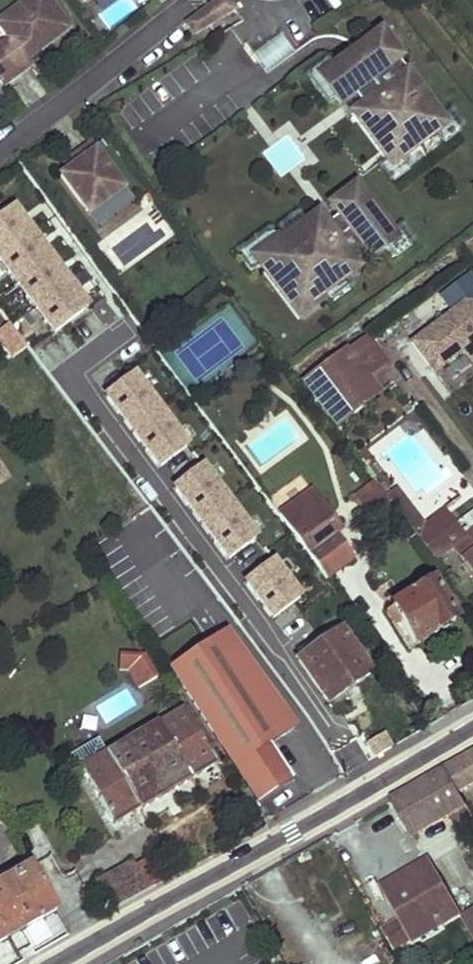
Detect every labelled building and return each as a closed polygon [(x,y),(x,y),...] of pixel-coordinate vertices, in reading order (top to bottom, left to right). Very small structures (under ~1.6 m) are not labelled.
[(0,45),(0,58),(14,77),(27,67),(23,62),(66,30),(44,0),(27,0),(0,20),(0,33),(6,40),(0,45)] [(201,13),(184,25),(191,34),(208,22),(201,13)] [(396,59),(376,32),(315,78),(335,105),(349,95),(358,107),(348,114),(396,178),(450,136),(393,61),(396,59)] [(277,35),(250,55),(263,73),(290,54),(277,35)] [(0,58),(0,85),(2,87),(14,77),(0,58)] [(67,173),(59,179),(87,217),(102,206),(122,191),(88,147),(70,161),(75,167),(67,173)] [(70,161),(62,167),(67,173),(75,167),(70,161)] [(261,256),(253,262),(297,319),(324,299),(321,296),(357,268),(349,257),(361,248),(369,259),(395,239),(353,185),(327,205),(336,216),(324,225),(316,214),(280,241),(277,238),(258,252),(261,256)] [(13,204),(0,213),(0,283),(44,347),(90,315),(13,204)] [(102,206),(87,217),(99,232),(114,221),(102,206)] [(449,313),(406,345),(432,380),(462,357),(472,372),(472,280),(469,275),(438,299),(449,313)] [(0,331),(0,348),(10,362),(26,351),(8,325),(0,331)] [(371,338),(352,353),(370,379),(390,365),(371,338)] [(307,383),(338,426),(382,394),(370,379),(352,353),(350,350),(307,383)] [(150,478),(188,456),(141,376),(103,398),(150,478)] [(12,486),(0,469),(0,495),(12,486)] [(289,531),(307,555),(310,559),(316,568),(325,581),(351,562),(331,535),(340,528),(314,492),(294,507),(305,521),(289,531)] [(361,512),(371,526),(394,510),(385,497),(361,512)] [(472,575),(472,514),(454,528),(461,540),(457,543),(441,520),(416,539),(433,561),(452,548),(472,575)] [(240,587),(272,628),(304,603),(273,562),(240,587)] [(392,608),(415,648),(456,623),(432,584),(392,608)] [(298,660),(327,704),(371,674),(341,630),(298,660)] [(268,744),(291,728),(227,633),(170,671),(244,780),(259,803),(293,780),(268,744)] [(101,672),(109,685),(133,670),(125,658),(101,672)] [(87,710),(95,725),(108,716),(99,702),(87,710)] [(80,772),(114,827),(139,812),(141,815),(191,784),(190,781),(217,765),(184,710),(161,726),(156,724),(106,754),(107,756),(80,772)] [(444,770),(460,795),(472,788),(472,787),(472,754),(444,770)] [(460,795),(444,770),(391,801),(409,832),(419,834),(453,814),(458,823),(472,815),(460,795)] [(403,917),(417,942),(461,916),(431,863),(387,889),(403,917)] [(96,885),(110,911),(146,892),(132,867),(96,885)] [(54,914),(31,871),(0,888),(0,945),(54,914)] [(403,917),(382,928),(397,953),(417,942),(403,917)]
